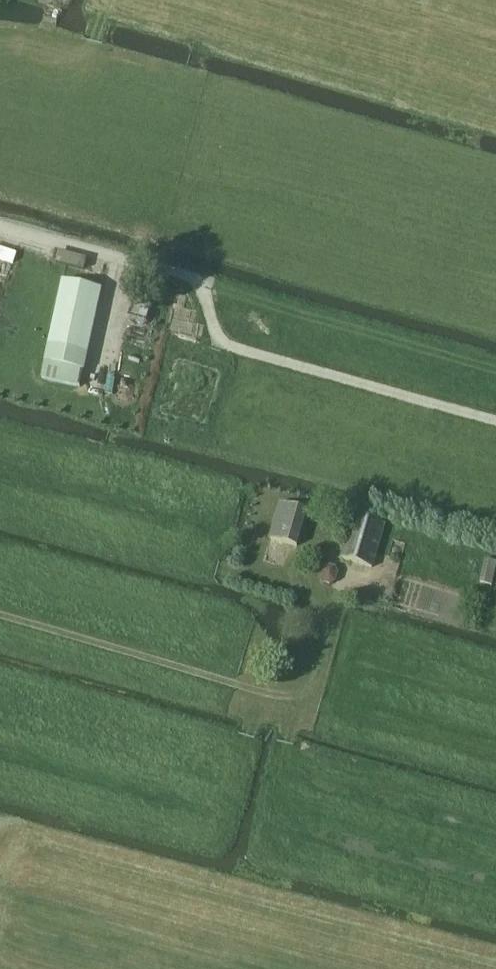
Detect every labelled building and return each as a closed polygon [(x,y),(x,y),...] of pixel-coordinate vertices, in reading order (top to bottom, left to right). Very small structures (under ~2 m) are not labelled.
[(60,252),(57,264),(84,271),(87,260),(60,252)] [(101,290),(62,282),(42,380),(79,387),(82,371),(85,371),(101,290)] [(280,504),(270,539),(297,547),(307,512),(280,504)] [(355,515),(341,557),(372,568),(385,526),(355,515)] [(485,560),(479,583),(492,586),(495,566),(495,563),(485,560)] [(325,570),(322,578),(325,584),(330,585),(335,582),(337,574),(335,569),(330,567),(325,570)]
